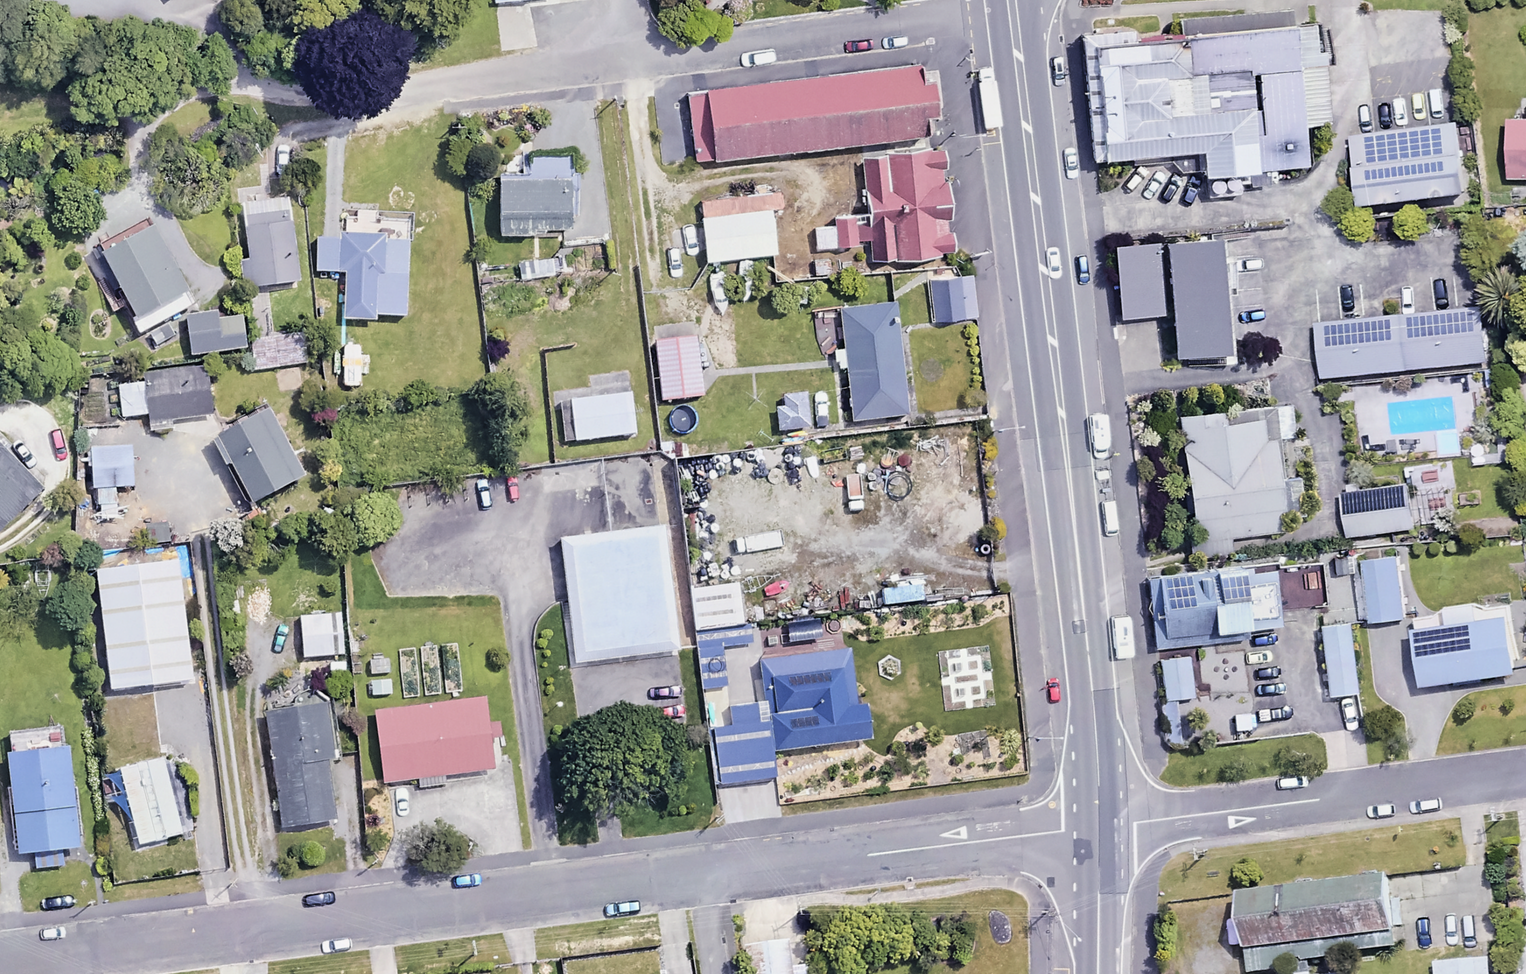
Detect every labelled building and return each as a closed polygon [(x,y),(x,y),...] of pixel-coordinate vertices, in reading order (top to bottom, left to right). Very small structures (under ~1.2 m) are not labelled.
[(1294,24),(1085,41),(1095,154),(1197,145),(1200,172),(1306,163),(1294,24)] [(922,61),(698,82),(704,150),(928,129),(922,61)] [(1508,119),(1507,176),(1525,176),(1525,119),(1508,119)] [(1455,126),(1350,135),(1355,200),(1461,191),(1455,126)] [(938,143),(844,152),(853,247),(946,238),(938,143)] [(570,154),(534,154),(534,176),(499,177),(499,232),(531,232),(531,228),(571,227),(570,154)] [(297,280),(288,207),(239,213),(245,258),(237,259),(240,288),(297,280)] [(774,253),(770,209),(700,216),(704,259),(774,253)] [(142,329),(145,327),(155,345),(175,335),(165,317),(193,302),(154,227),(103,253),(142,329)] [(341,317),(374,317),(374,313),(406,313),(405,232),(312,233),(313,270),(340,269),(341,317)] [(1227,352),(1217,233),(1123,240),(1130,319),(1166,316),(1170,357),(1227,352)] [(974,316),(969,272),(929,277),(934,320),(974,316)] [(906,414),(894,299),(838,305),(848,399),(854,398),(856,419),(906,414)] [(1486,302),(1305,318),(1310,376),(1491,360),(1486,302)] [(215,317),(214,311),(182,315),(186,351),(244,345),(240,314),(215,317)] [(293,343),(292,333),(249,338),(252,356),(258,355),(259,366),(305,360),(302,342),(293,343)] [(717,336),(654,339),(658,398),(701,396),(700,373),(719,372),(717,336)] [(171,429),(170,418),(210,413),(204,366),(116,376),(120,415),(146,412),(149,432),(171,429)] [(633,432),(629,391),(566,398),(571,439),(633,432)] [(803,392),(781,394),(774,407),(776,429),(807,426),(803,392)] [(303,475),(269,409),(215,437),(249,503),(303,475)] [(0,444),(0,528),(42,488),(0,444)] [(1409,489),(1342,494),(1346,533),(1412,527),(1409,489)] [(671,649),(654,526),(558,539),(574,662),(671,649)] [(1236,540),(1153,553),(1164,623),(1247,610),(1236,540)] [(1404,617),(1398,557),(1357,561),(1363,621),(1404,617)] [(190,678),(176,558),(94,567),(107,688),(190,678)] [(920,599),(919,579),(876,583),(878,603),(920,599)] [(690,631),(742,623),(735,581),(684,589),(690,631)] [(336,592),(315,593),(316,610),(297,611),(299,654),(339,652),(336,592)] [(1336,598),(1310,602),(1322,682),(1349,678),(1336,598)] [(1518,671),(1511,616),(1417,629),(1424,684),(1518,671)] [(742,623),(690,631),(699,688),(725,683),(720,645),(744,641),(742,623)] [(1177,631),(1151,635),(1158,682),(1185,678),(1177,631)] [(855,704),(847,648),(760,659),(772,751),(869,739),(865,703),(855,704)] [(492,767),(483,696),(373,710),(382,780),(492,767)] [(332,757),(324,702),(266,711),(281,825),(333,818),(325,758),(332,757)] [(77,846),(68,748),(5,754),(14,851),(31,850),(32,867),(61,864),(60,848),(77,846)] [(180,832),(161,756),(117,766),(136,843),(180,832)] [(1241,891),(1249,969),(1298,964),(1297,955),(1399,944),(1392,876),(1241,891)] [(1486,956),(1432,961),(1433,973),(1488,973),(1486,956)]
